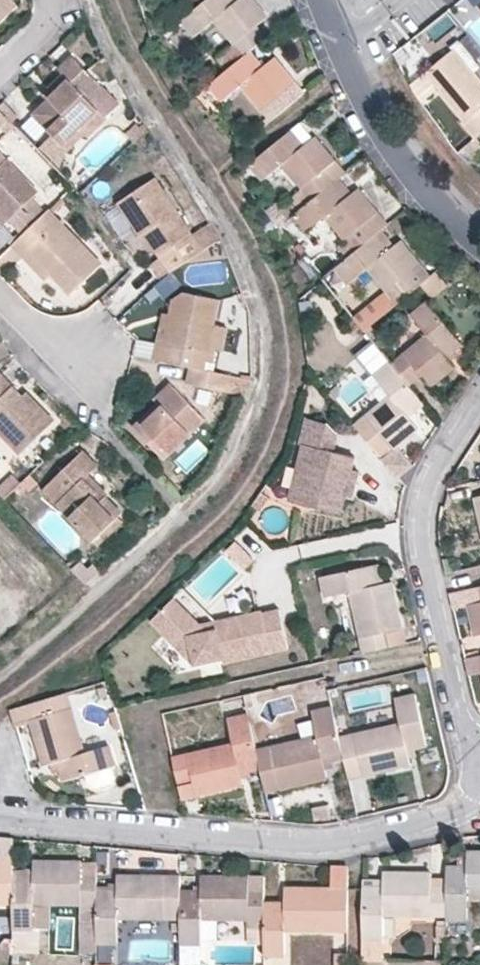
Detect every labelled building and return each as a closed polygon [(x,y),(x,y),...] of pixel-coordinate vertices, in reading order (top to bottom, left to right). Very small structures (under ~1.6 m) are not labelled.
[(19,5),(14,0),(0,0),(0,24),(19,5)] [(251,51),(266,38),(256,26),(268,16),(255,0),(237,0),(236,1),(235,0),(206,0),(182,20),(195,36),(215,18),(244,56),(251,51)] [(458,8),(452,12),(460,22),(466,17),(458,8)] [(475,72),(479,68),(479,63),(463,44),(457,50),(475,72)] [(471,133),(474,137),(479,132),(479,78),(475,72),(457,50),(455,48),(426,72),(438,88),(436,89),(462,119),(461,120),(471,133)] [(241,84),(272,119),(304,93),(275,56),(262,66),(251,51),(244,56),(210,84),(222,100),(241,84)] [(88,98),(102,86),(72,55),(57,68),(63,74),(50,87),(55,93),(47,99),(33,113),(63,143),(99,108),(88,98)] [(119,103),(102,86),(88,98),(99,108),(63,143),(70,150),(85,135),(87,135),(119,103)] [(55,93),(50,87),(42,94),(47,99),(55,93)] [(3,100),(0,103),(0,110),(7,116),(9,119),(13,123),(19,116),(3,100)] [(9,119),(7,116),(0,124),(0,125),(2,128),(9,119)] [(316,136),(303,120),(299,122),(312,139),(316,136)] [(288,198),(298,211),(334,181),(324,169),(335,160),(316,136),(312,139),(299,122),(250,163),(263,180),(283,163),(302,187),(288,198)] [(471,133),(454,147),(457,151),(460,149),(474,137),(471,133)] [(474,137),(460,149),(469,159),(479,149),(479,143),(474,137)] [(45,212),(31,197),(38,191),(0,151),(0,208),(8,218),(23,234),(45,212)] [(324,169),(334,181),(338,177),(344,172),(335,160),(324,169)] [(145,232),(170,271),(220,239),(209,222),(192,232),(155,176),(118,201),(140,235),(145,232)] [(338,177),(334,181),(346,198),(351,193),(338,177)] [(298,211),(293,215),(306,231),(325,215),(355,252),(376,235),(381,230),(388,225),(357,188),(351,193),(346,198),(334,181),(298,211)] [(265,209),(279,226),(293,215),(298,211),(288,198),(279,206),(275,202),(265,209)] [(8,218),(0,208),(0,225),(8,218)] [(102,263),(49,209),(45,212),(23,234),(12,244),(25,257),(29,251),(52,274),(71,293),(102,263)] [(381,230),(376,235),(388,251),(393,247),(381,230)] [(387,291),(397,304),(423,283),(430,277),(401,240),(393,247),(388,251),(376,235),(355,252),(335,267),(348,283),(367,267),(387,291)] [(46,280),(52,274),(29,251),(25,257),(46,280)] [(335,267),(324,277),(337,293),(348,283),(335,267)] [(446,284),(436,272),(430,277),(423,283),(433,295),(446,284)] [(235,289),(240,286),(236,278),(232,280),(235,289)] [(355,318),(365,330),(397,304),(387,291),(355,318)] [(158,337),(153,359),(188,366),(206,369),(220,300),(183,292),(173,298),(169,313),(165,337),(158,337)] [(427,333),(392,362),(410,384),(422,374),(430,386),(454,365),(447,356),(462,344),(427,300),(411,313),(427,333)] [(163,311),(158,337),(165,337),(169,313),(163,311)] [(151,358),(154,341),(136,338),(133,355),(151,358)] [(469,353),(462,344),(447,356),(454,365),(469,353)] [(355,425),(382,457),(396,446),(418,428),(409,416),(425,402),(410,384),(392,362),(376,374),(392,395),(355,425)] [(206,369),(188,366),(185,382),(222,389),(226,373),(206,369)] [(8,441),(20,453),(55,419),(43,408),(39,412),(23,395),(0,371),(0,433),(8,441)] [(237,393),(240,376),(226,373),(222,389),(237,393)] [(157,402),(175,387),(171,382),(153,398),(157,402)] [(205,418),(175,387),(157,402),(133,425),(166,457),(205,418)] [(27,391),(23,395),(39,412),(43,408),(27,391)] [(345,496),(352,469),(355,455),(334,451),(338,435),(327,422),(306,417),(300,443),(303,445),(290,500),(340,513),(345,496)] [(0,433),(0,446),(2,448),(8,441),(0,433)] [(413,468),(396,446),(382,457),(399,479),(413,468)] [(43,486),(93,539),(118,515),(123,510),(108,496),(101,502),(92,494),(96,490),(85,478),(90,472),(99,465),(84,449),(43,486)] [(361,470),(352,469),(345,496),(354,497),(361,470)] [(110,494),(90,472),(85,478),(96,490),(92,494),(101,502),(108,496),(110,494)] [(118,515),(93,539),(98,545),(124,521),(118,515)] [(378,562),(371,564),(376,584),(383,582),(378,562)] [(350,590),(364,651),(406,642),(392,580),(383,582),(376,584),(371,564),(321,576),(324,596),(350,590)] [(206,629),(201,624),(174,597),(151,620),(194,664),(223,657),(224,662),(288,648),(278,607),(262,612),(261,609),(217,620),(217,626),(206,629)] [(467,605),(473,636),(479,635),(479,602),(467,605)] [(217,620),(201,624),(206,629),(217,626),(217,620)] [(11,710),(16,726),(31,722),(43,765),(57,762),(64,780),(115,765),(109,747),(86,753),(67,692),(11,710)] [(400,722),(340,736),(345,758),(350,779),(410,763),(409,758),(407,748),(416,747),(427,744),(415,693),(395,697),(400,722)] [(340,736),(333,707),(313,711),(318,736),(257,750),(261,768),(266,791),(280,788),(327,777),(324,762),(345,758),(340,736)] [(261,768),(257,750),(248,714),(228,718),(233,742),(172,758),(179,784),(194,780),(197,795),(244,785),(240,773),(261,768)] [(417,756),(416,747),(407,748),(409,758),(417,756)] [(273,820),(287,821),(280,788),(266,791),(273,820)] [(330,819),(326,805),(313,808),(316,821),(330,819)] [(447,917),(447,921),(467,921),(468,902),(479,902),(479,851),(468,851),(468,865),(448,865),(447,885),(447,917)] [(13,905),(13,869),(13,859),(0,859),(0,905),(13,905)] [(81,953),(97,953),(97,945),(98,885),(98,860),(35,859),(35,870),(13,869),(13,905),(14,929),(34,929),(34,904),(82,904),(81,953)] [(347,888),(347,867),(331,865),(331,887),(347,888)] [(364,885),(364,959),(364,960),(384,960),(384,916),(447,917),(447,885),(431,886),(430,871),(384,870),(384,885),(364,885)] [(118,920),(181,921),(181,889),(181,874),(118,873),(118,886),(98,885),(97,945),(118,945),(118,920)] [(181,921),(181,944),(201,944),(202,920),(248,921),(247,945),(256,945),(265,945),(265,902),(264,876),(202,875),(201,889),(181,889),(181,921)] [(286,932),(347,933),(347,888),(331,887),(286,887),(285,902),(265,902),(265,945),(264,957),(285,957),(286,932)] [(181,944),(182,964),(201,964),(201,944),(181,944)]
